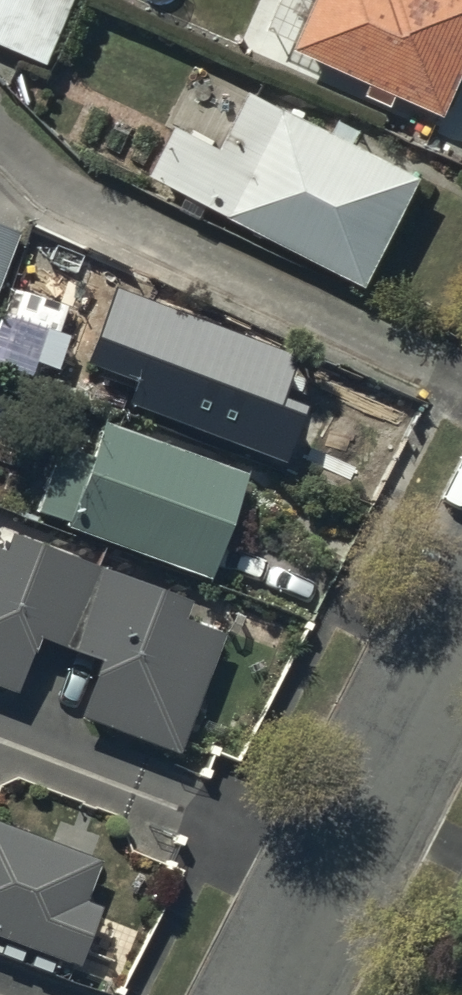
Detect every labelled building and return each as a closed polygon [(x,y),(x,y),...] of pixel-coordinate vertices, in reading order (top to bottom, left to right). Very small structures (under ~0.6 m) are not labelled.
[(50,63),(77,0),(0,0),(0,42),(50,63)] [(298,52),(374,86),(370,96),(394,107),(399,95),(446,116),(461,81),(461,0),(322,0),(298,52)] [(337,134),(253,91),(225,145),(175,121),(146,178),(369,291),(425,181),(356,146),(363,133),(343,123),(337,134)] [(0,229),(0,278),(16,235),(0,229)] [(42,313),(19,306),(9,338),(31,345),(42,313)] [(244,479),(103,429),(92,458),(59,446),(34,513),(68,525),(66,531),(207,581),(244,479)] [(11,539),(5,557),(0,555),(0,690),(16,697),(38,639),(105,664),(83,722),(176,757),(221,639),(184,625),(191,606),(11,539)] [(78,970),(98,915),(83,909),(99,866),(0,830),(0,941),(78,970)] [(24,954),(0,945),(0,954),(21,962),(24,954)] [(54,966),(34,958),(31,966),(50,974),(54,966)]
